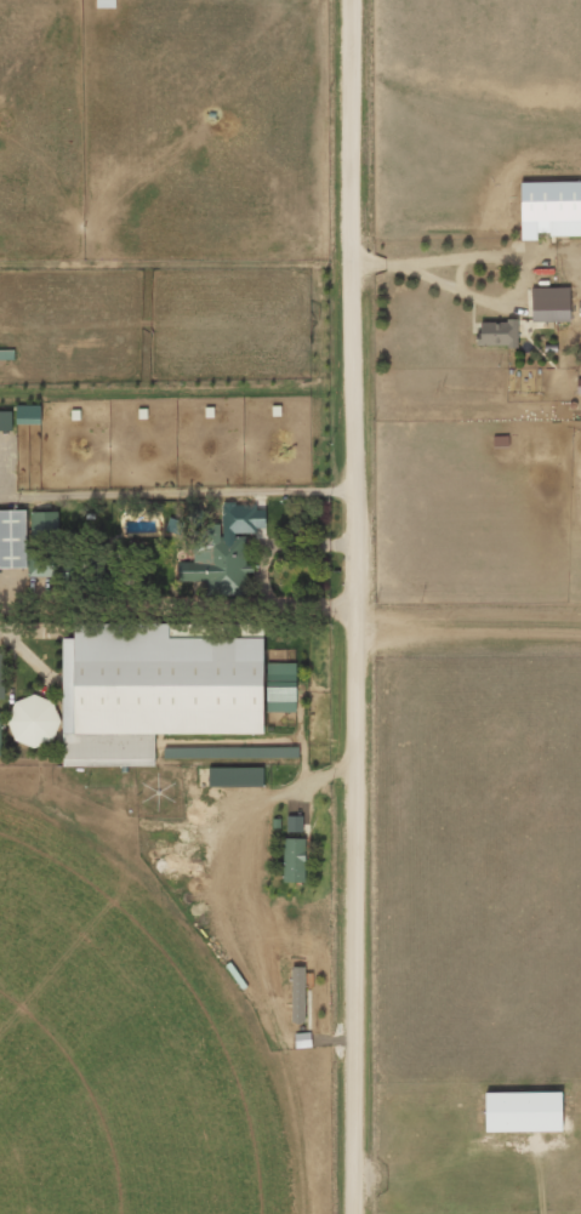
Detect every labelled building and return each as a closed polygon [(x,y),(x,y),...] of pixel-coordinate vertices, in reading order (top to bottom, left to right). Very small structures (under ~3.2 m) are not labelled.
[(521,183),(522,241),(538,241),(537,222),(550,222),(550,237),(580,237),(580,183),(521,183)] [(570,322),(569,288),(531,289),(531,323),(570,322)] [(518,347),(517,322),(479,323),(480,347),(518,347)] [(40,406),(17,406),(17,426),(41,425),(40,406)] [(12,411),(0,411),(0,431),(12,431),(12,411)] [(246,596),(246,534),(265,534),(265,506),(223,507),(223,525),(209,525),(209,531),(198,531),(198,554),(193,554),(193,563),(179,563),(179,582),(210,582),(210,596),(246,596)] [(28,568),(26,511),(0,512),(0,569),(28,568)] [(57,575),(58,588),(107,586),(106,573),(57,575)] [(264,735),(263,639),(170,639),(170,625),(75,625),(75,639),(63,639),(64,767),(155,767),(155,735),(264,735)] [(267,713),(295,714),(297,665),(268,664),(267,713)] [(62,709),(22,694),(6,736),(47,752),(62,709)] [(264,768),(209,769),(209,788),(264,787),(264,768)] [(303,818),(288,817),(287,832),(302,833),(303,818)] [(304,883),(306,840),(285,839),(284,882),(304,883)] [(486,1094),(486,1133),(563,1133),(562,1093),(486,1094)]
